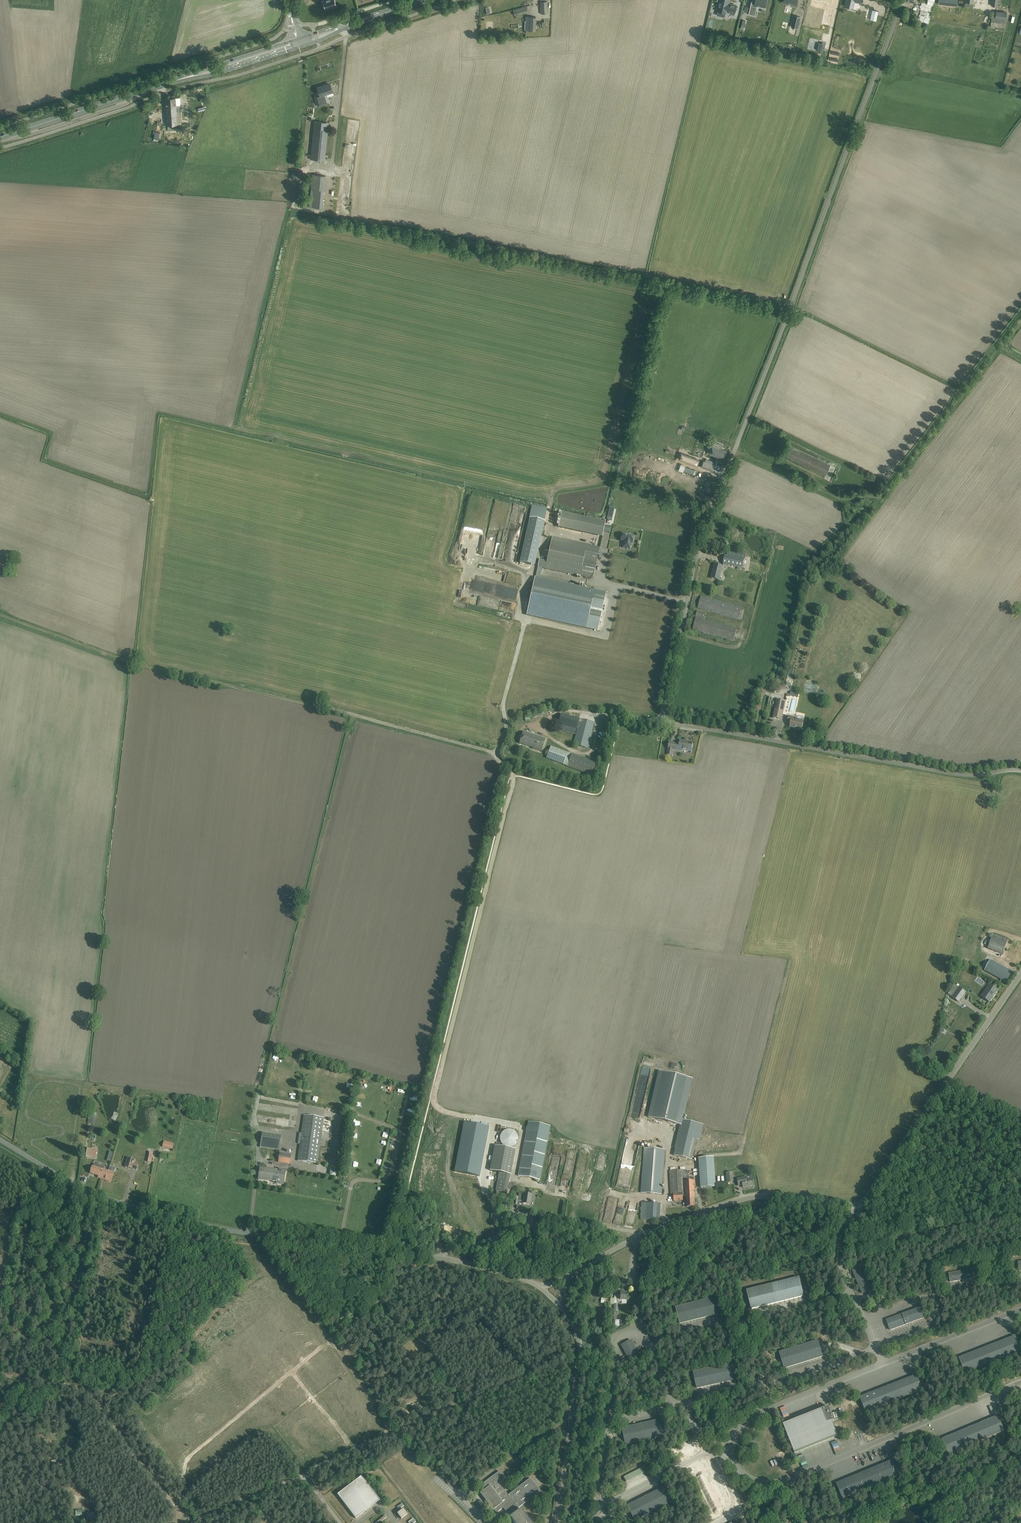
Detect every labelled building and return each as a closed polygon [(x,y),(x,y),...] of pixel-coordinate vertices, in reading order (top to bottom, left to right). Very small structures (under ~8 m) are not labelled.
[(321,2),(322,6),(324,6),(325,9),(336,5),(335,0),(323,0),(322,0),(323,1),(321,2)] [(718,11),(726,13),(727,10),(731,11),(730,14),(734,15),(736,5),(730,4),(728,4),(729,0),(720,0),(718,11)] [(767,0),(752,0),(748,14),(755,15),(757,6),(765,8),(767,0)] [(816,0),(830,4),(829,8),(826,22),(831,24),(834,9),(831,8),(832,4),(833,0),(816,0)] [(845,6),(853,8),(855,1),(861,3),(862,0),(847,0),(845,6)] [(928,3),(925,2),(922,2),(921,6),(920,12),(920,13),(920,18),(923,19),(930,19),(930,17),(930,14),(933,7),(933,6),(935,0),(929,0),(928,3)] [(872,10),(870,22),(876,24),(879,12),(872,10)] [(996,11),(996,13),(992,13),(990,28),(994,28),(994,26),(1004,28),(1005,23),(1006,23),(1007,12),(996,11)] [(526,17),(525,30),(535,31),(536,17),(526,17)] [(865,34),(861,46),(867,48),(871,36),(865,34)] [(334,95),(333,91),(330,84),(324,86),(324,85),(317,87),(320,95),(315,96),(318,106),(329,102),(327,97),(334,95)] [(166,98),(166,103),(167,125),(181,124),(180,105),(176,105),(175,98),(166,98)] [(329,123),(314,121),(310,159),(325,161),(329,123)] [(322,208),(326,176),(312,174),(310,188),(311,188),(309,206),(322,208)] [(714,441),(710,453),(724,459),(727,451),(721,448),(722,445),(714,441)] [(826,475),(830,465),(791,447),(787,457),(826,475)] [(699,466),(702,461),(684,454),(681,460),(699,466)] [(715,462),(706,459),(705,461),(704,461),(702,467),(712,471),(715,462)] [(605,523),(561,513),(558,527),(602,537),(605,523)] [(529,518),(524,543),(539,546),(544,522),(529,518)] [(634,535),(622,533),(620,541),(624,541),(623,547),(630,549),(631,543),(632,543),(634,535)] [(604,535),(601,547),(607,549),(610,537),(604,535)] [(552,536),(552,537),(545,568),(593,578),(600,548),(591,546),(591,545),(552,536)] [(745,560),(746,556),(728,552),(727,556),(725,556),(723,564),(742,568),(744,560),(745,560)] [(723,567),(719,566),(714,565),(711,578),(719,580),(723,567)] [(605,593),(535,578),(527,615),(597,630),(605,593)] [(741,607),(706,598),(701,596),(698,608),(738,619),(741,607)] [(737,629),(696,618),(693,630),(733,641),(737,629)] [(777,700),(774,713),(773,718),(781,719),(782,715),(785,701),(777,700)] [(546,710),(525,718),(526,721),(557,709),(556,706),(546,710)] [(579,719),(561,714),(559,719),(555,718),(554,723),(552,722),(551,725),(558,727),(557,730),(575,734),(579,719)] [(797,717),(789,715),(787,722),(791,723),(790,727),(802,730),(803,721),(796,719),(797,717)] [(580,719),(574,745),(578,746),(587,748),(587,746),(589,741),(591,731),(592,727),(594,722),(580,719)] [(545,738),(523,732),(519,744),(533,748),(542,752),(545,738)] [(679,744),(669,742),(668,753),(667,755),(672,756),(673,750),(691,753),(693,743),(680,741),(679,744)] [(591,775),(596,763),(551,746),(546,758),(563,765),(567,766),(567,767),(591,775)] [(1008,940),(993,934),(988,948),(1003,954),(1008,940)] [(991,959),(989,962),(985,970),(1001,979),(1001,980),(1006,983),(1013,972),(1008,969),(1008,970),(991,959)] [(959,1002),(966,992),(955,984),(948,994),(959,1002)] [(997,990),(993,987),(990,985),(982,997),(989,1002),(997,990)] [(682,1125),(692,1079),(660,1071),(649,1117),(682,1125)] [(317,1163),(323,1118),(304,1115),(298,1161),(317,1163)] [(674,1156),(692,1160),(696,1139),(699,1140),(703,1125),(683,1120),(674,1156)] [(489,1127),(464,1122),(454,1172),(480,1176),(489,1127)] [(528,1122),(518,1176),(539,1180),(550,1126),(528,1122)] [(504,1131),(502,1132),(501,1133),(500,1135),(500,1136),(500,1138),(500,1140),(500,1141),(500,1143),(501,1144),(503,1146),(504,1147),(505,1147),(507,1148),(509,1148),(510,1148),(512,1147),(514,1147),(515,1146),(516,1144),(517,1143),(518,1141),(518,1140),(518,1138),(518,1136),(517,1135),(516,1133),(515,1132),(514,1131),(512,1130),(510,1130),(509,1129),(507,1130),(505,1130),(504,1131)] [(279,1150),(282,1136),(262,1133),(260,1147),(279,1150)] [(174,1143),(164,1141),(163,1147),(172,1149),(174,1143)] [(507,1193),(510,1174),(511,1174),(516,1149),(494,1145),(490,1170),(499,1172),(495,1191),(507,1193)] [(97,1149),(87,1148),(86,1157),(96,1158),(97,1149)] [(662,1194),(665,1150),(644,1148),(641,1193),(662,1194)] [(290,1164),(291,1154),(279,1152),(278,1162),(290,1164)] [(716,1187),(714,1157),(699,1158),(701,1188),(716,1187)] [(135,1160),(128,1158),(125,1167),(133,1169),(135,1160)] [(104,1167),(94,1164),(93,1167),(92,1166),(90,1173),(101,1176),(104,1177),(106,1172),(107,1172),(107,1171),(104,1170),(104,1167)] [(104,1177),(101,1176),(101,1178),(112,1182),(116,1168),(110,1166),(108,1171),(107,1171),(107,1172),(106,1172),(104,1177)] [(260,1167),(259,1174),(258,1179),(277,1182),(276,1183),(283,1184),(286,1169),(279,1168),(278,1170),(260,1167)] [(695,1197),(694,1177),(686,1177),(686,1170),(669,1171),(671,1194),(672,1194),(673,1201),(683,1200),(683,1195),(685,1195),(685,1197),(686,1197),(687,1207),(695,1207),(694,1197),(695,1197)] [(754,1185),(753,1178),(747,1179),(746,1176),(737,1178),(738,1185),(743,1185),(743,1188),(754,1185)] [(533,1202),(534,1199),(535,1192),(528,1191),(528,1195),(519,1193),(518,1197),(514,1196),(513,1204),(517,1205),(518,1202),(523,1203),(530,1205),(531,1202),(533,1202)] [(862,1294),(873,1289),(863,1266),(852,1271),(862,1294)] [(972,1269),(948,1273),(950,1282),(974,1278),(972,1269)] [(799,1277),(747,1290),(751,1309),(804,1296),(799,1277)] [(617,1296),(617,1302),(618,1302),(621,1302),(622,1300),(626,1300),(627,1293),(620,1292),(620,1295),(617,1294),(617,1296)] [(675,1307),(680,1324),(719,1314),(715,1297),(675,1307)] [(890,1331),(924,1318),(920,1307),(886,1320),(890,1331)] [(959,1358),(965,1374),(1020,1352),(1020,1350),(1015,1335),(959,1358)] [(621,1345),(629,1361),(639,1355),(631,1339),(621,1345)] [(779,1352),(784,1369),(823,1357),(818,1340),(779,1352)] [(693,1371),(697,1389),(737,1380),(733,1362),(693,1371)] [(917,1375),(860,1397),(866,1412),(923,1390),(917,1375)] [(829,1406),(783,1424),(795,1453),(838,1436),(832,1421),(835,1420),(839,1419),(837,1413),(832,1415),(829,1406)] [(998,1415),(942,1439),(948,1455),(1005,1431),(998,1415)] [(621,1428),(625,1445),(665,1436),(661,1419),(621,1428)] [(521,1470),(526,1466),(519,1456),(509,1464),(514,1471),(519,1467),(521,1470)] [(893,1460),(836,1483),(843,1499),(899,1475),(893,1460)] [(642,1467),(624,1477),(626,1481),(644,1472),(642,1467)] [(495,1474),(494,1475),(493,1475),(480,1486),(483,1490),(480,1493),(493,1510),(494,1509),(496,1513),(503,1507),(515,1522),(531,1522),(519,1507),(540,1491),(530,1478),(508,1495),(499,1483),(505,1479),(499,1471),(495,1474)] [(338,1494),(356,1518),(380,1500),(362,1476),(338,1494)] [(663,1487),(627,1505),(635,1521),(671,1503),(663,1487)] [(397,1513),(401,1519),(407,1514),(403,1509),(397,1513)]
